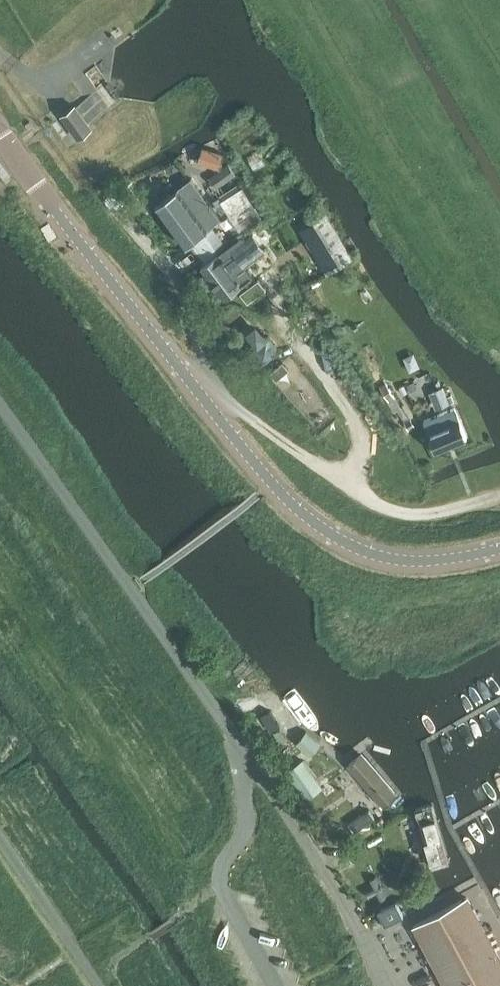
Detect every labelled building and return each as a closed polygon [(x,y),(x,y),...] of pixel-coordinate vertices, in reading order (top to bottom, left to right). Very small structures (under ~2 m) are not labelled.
[(74,132),(78,137),(92,127),(89,123),(88,122),(83,115),(82,113),(76,106),(76,105),(75,105),(64,113),(62,115),(63,116),(68,123),(69,124),(74,132)] [(29,120),(24,124),(28,129),(33,125),(29,120)] [(202,147),(198,160),(220,167),(225,154),(224,154),(202,147)] [(6,183),(11,179),(13,178),(1,161),(0,162),(0,175),(6,183)] [(228,163),(212,175),(209,177),(218,188),(236,173),(228,163)] [(191,179),(156,205),(186,245),(221,219),(191,179)] [(242,187),(222,200),(240,229),(260,216),(242,187)] [(305,227),(332,272),(354,260),(326,214),(305,227)] [(215,224),(183,247),(197,265),(228,242),(215,224)] [(239,237),(201,265),(225,297),(226,296),(224,294),(234,287),(236,290),(255,276),(246,264),(266,250),(265,249),(264,250),(253,234),(254,233),(253,232),(242,240),(239,237)] [(259,279),(240,293),(247,302),(265,288),(259,279)] [(253,337),(245,327),(238,333),(246,343),(253,337)] [(267,337),(251,350),(262,362),(272,353),(277,349),(267,337)] [(281,363),(270,373),(276,380),(289,369),(282,362),(281,363)] [(429,392),(436,409),(450,403),(444,386),(429,392)] [(424,420),(437,450),(467,438),(454,408),(424,420)] [(306,732),(297,743),(311,755),(320,743),(306,732)] [(402,795),(365,751),(349,764),(386,808),(402,795)] [(303,759),(286,771),(304,797),(321,785),(303,759)] [(433,805),(414,811),(432,870),(450,865),(433,805)] [(387,898),(377,876),(369,880),(372,888),(365,892),(368,898),(375,895),(378,901),(387,898)] [(412,926),(444,985),(499,985),(499,955),(497,951),(468,896),(412,926)] [(382,922),(383,926),(402,917),(395,904),(377,913),(382,922)]
